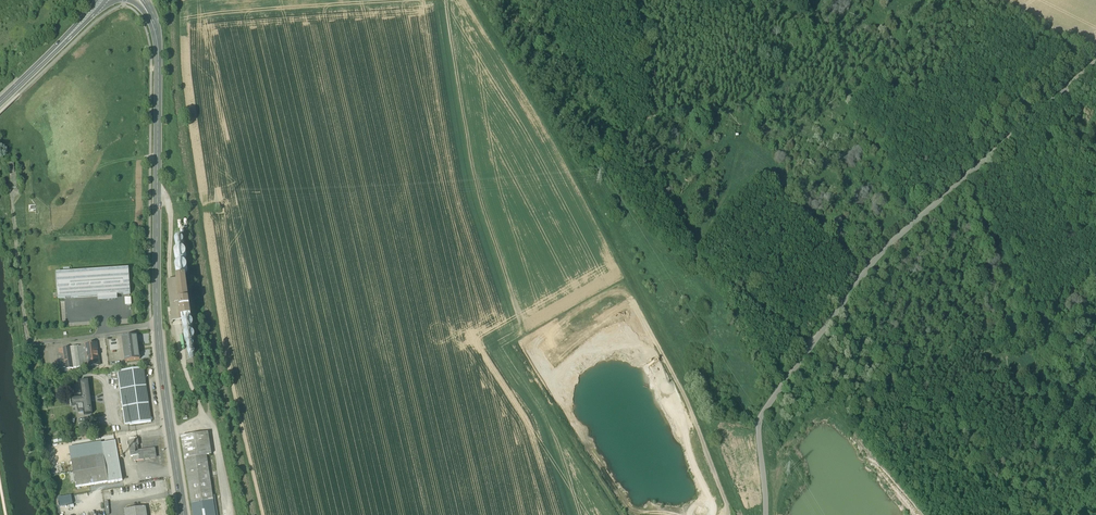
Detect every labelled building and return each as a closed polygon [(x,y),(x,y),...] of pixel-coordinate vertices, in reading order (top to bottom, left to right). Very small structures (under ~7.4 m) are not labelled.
[(184,246),(184,244),(184,241),(182,240),(180,239),(178,240),(176,241),(175,244),(176,246),(178,247),(180,248),(182,247),(184,246)] [(186,258),(186,255),(186,252),(183,250),(180,250),(178,250),(175,253),(175,256),(175,258),(178,261),(181,261),(184,261),(186,258)] [(187,272),(187,269),(187,266),(184,264),(181,263),(178,264),(176,266),(176,269),(176,272),(179,274),(182,275),(185,274),(187,272)] [(63,273),(56,274),(58,299),(131,294),(129,269),(70,273),(63,273)] [(186,278),(167,281),(172,322),(191,319),(186,278)] [(192,329),(193,326),(192,323),(190,322),(188,321),(185,322),(183,324),(183,326),(183,329),(185,331),(188,331),(190,331),(192,329)] [(194,341),(195,338),(194,335),(192,333),(189,333),(187,334),(185,336),(184,338),(185,341),(187,343),(190,344),(192,343),(194,341)] [(130,337),(123,338),(124,338),(127,361),(126,361),(126,362),(140,360),(137,336),(136,336),(130,337)] [(85,345),(85,346),(87,355),(88,367),(99,365),(96,344),(85,345)] [(79,346),(70,347),(73,369),(88,367),(87,355),(83,355),(82,347),(79,347),(79,346)] [(70,347),(62,348),(65,368),(66,370),(73,369),(70,347)] [(196,358),(187,360),(187,363),(189,364),(191,364),(192,371),(197,370),(197,367),(196,360),(196,358)] [(144,368),(117,372),(125,426),(152,422),(144,368)] [(93,414),(88,381),(80,382),(82,398),(83,405),(84,415),(93,414)] [(72,407),(83,405),(82,398),(71,400),(72,407)] [(208,433),(181,437),(193,514),(216,514),(207,455),(212,455),(208,433)] [(138,440),(129,441),(131,456),(134,456),(135,461),(144,460),(143,451),(139,451),(138,446),(139,446),(138,440)] [(116,442),(102,444),(104,455),(107,472),(121,470),(116,442)] [(95,445),(89,446),(80,446),(81,458),(96,456),(95,445)] [(104,455),(71,461),(76,488),(108,482),(107,472),(104,455)] [(121,470),(107,472),(108,482),(108,483),(123,481),(121,470)] [(106,490),(96,492),(97,503),(108,501),(107,495),(106,490)] [(73,506),(75,514),(82,514),(80,505),(73,506)] [(124,510),(125,514),(147,514),(146,507),(124,510)]
